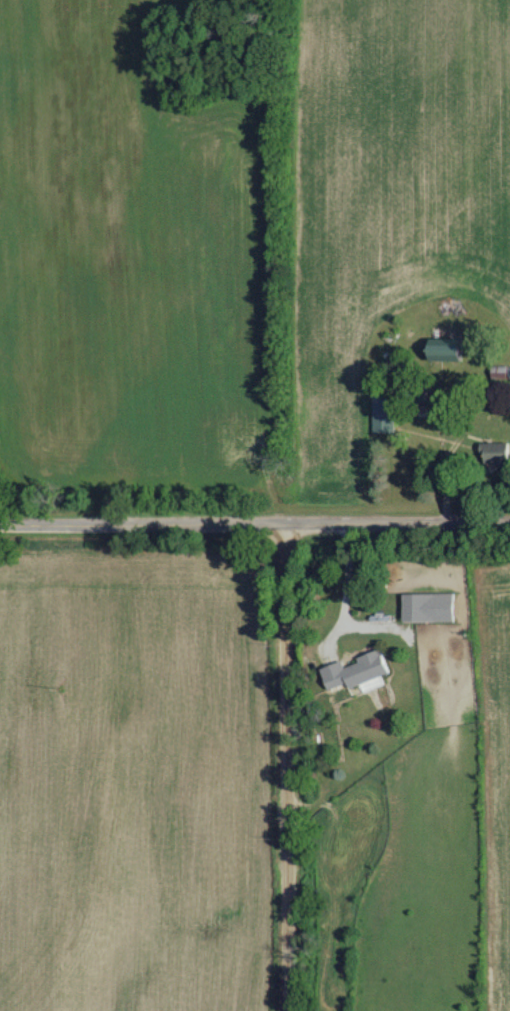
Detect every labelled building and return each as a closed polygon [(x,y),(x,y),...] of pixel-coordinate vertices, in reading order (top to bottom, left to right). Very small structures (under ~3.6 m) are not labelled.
[(462,339),(432,339),(432,360),(462,360),(462,339)] [(428,385),(405,385),(405,401),(428,401),(428,385)] [(394,397),(374,397),(374,432),(394,432),(394,397)] [(427,418),(427,405),(407,405),(407,418),(427,418)] [(482,442),(482,466),(509,466),(509,442),(482,442)] [(456,592),(405,592),(405,621),(456,621),(456,592)] [(391,672),(382,648),(358,656),(360,661),(346,666),(344,660),(322,667),(330,688),(350,681),(351,686),(391,672)]
